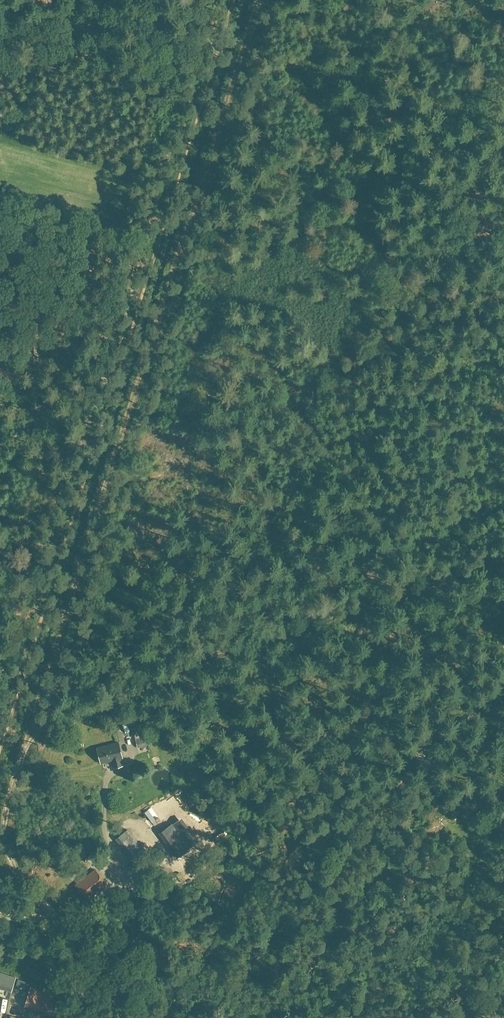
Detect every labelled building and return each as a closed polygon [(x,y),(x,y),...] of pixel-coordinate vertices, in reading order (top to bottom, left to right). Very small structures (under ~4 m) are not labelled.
[(151,745),(150,744),(156,742),(154,736),(149,738),(148,737),(150,736),(147,723),(133,727),(136,740),(138,748),(151,745)] [(97,748),(102,764),(112,761),(114,768),(123,766),(121,759),(123,758),(119,743),(97,748)] [(434,820),(440,825),(445,818),(439,813),(434,820)] [(173,824),(159,834),(177,860),(191,850),(173,824)] [(139,867),(141,867),(151,858),(128,829),(116,839),(139,867)] [(88,901),(108,885),(95,870),(76,885),(88,901)] [(16,978),(0,973),(0,983),(13,987),(16,978)] [(31,987),(28,997),(26,1004),(64,1015),(69,999),(31,987)]
